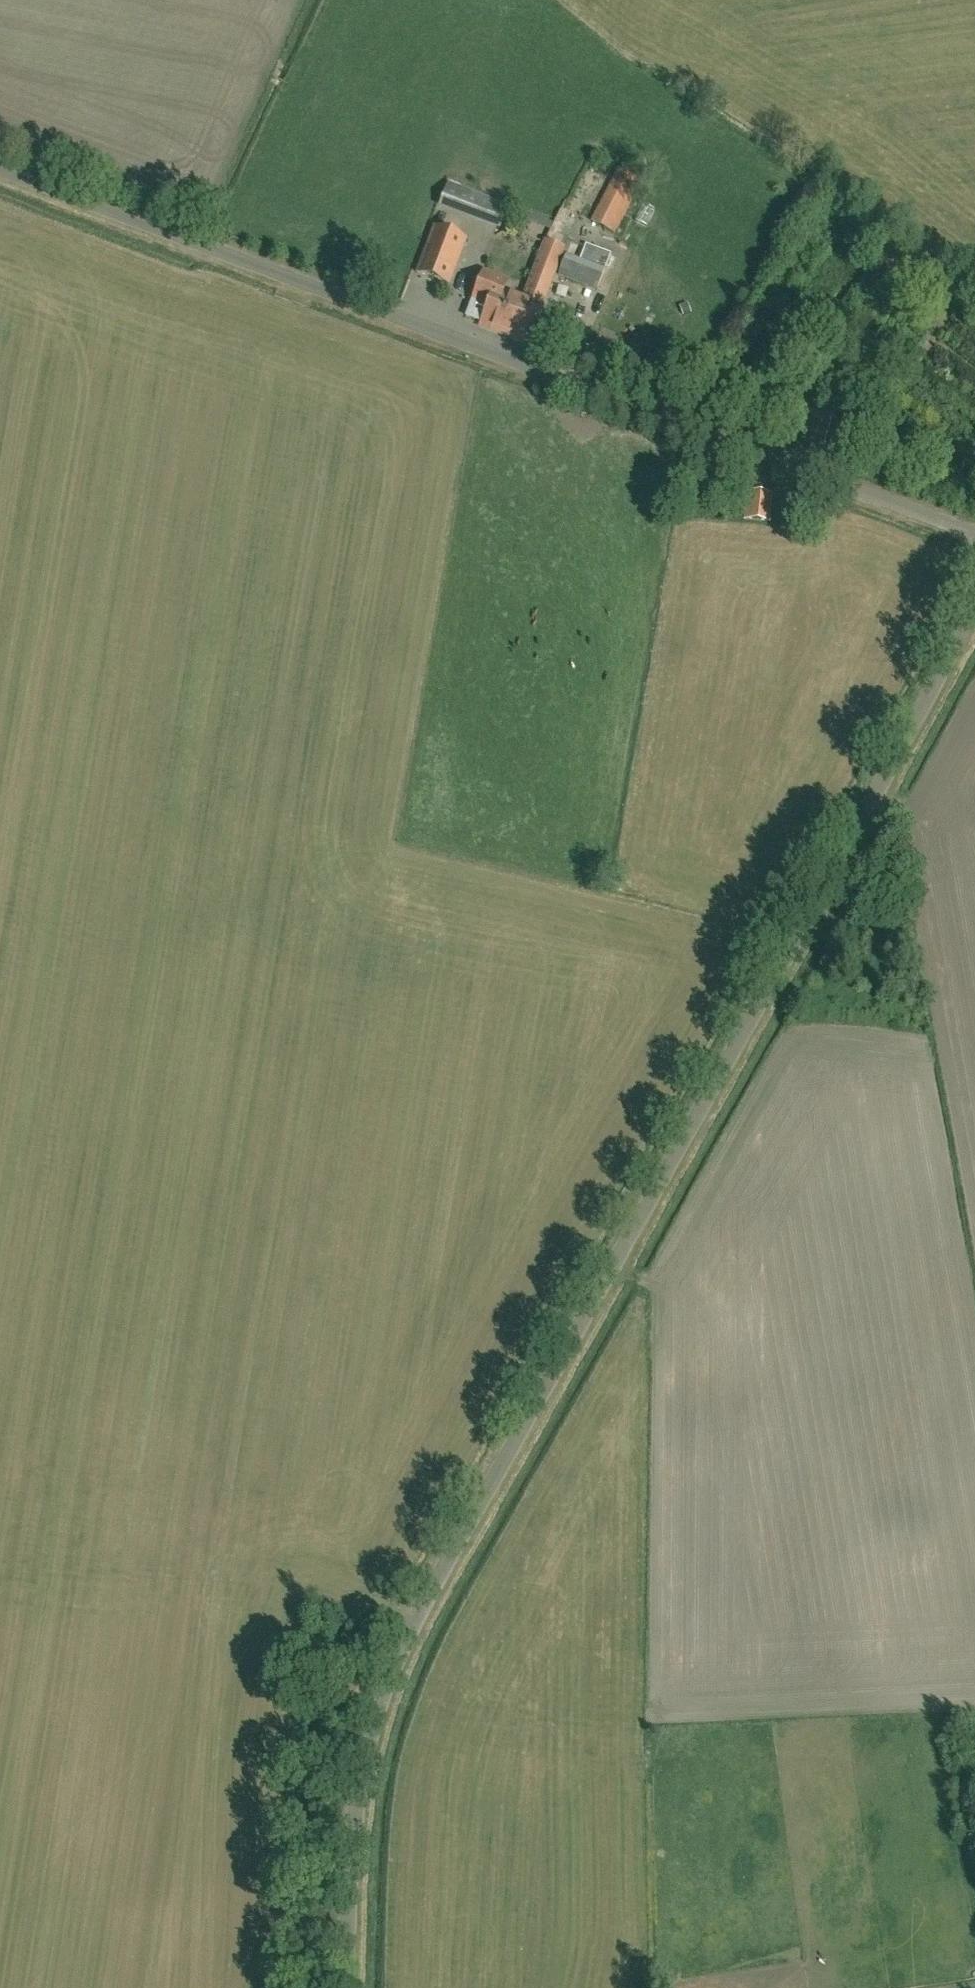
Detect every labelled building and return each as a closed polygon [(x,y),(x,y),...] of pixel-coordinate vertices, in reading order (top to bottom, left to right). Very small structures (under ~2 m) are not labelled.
[(616,234),(643,181),(617,168),(591,219),(590,221),(616,234)] [(438,207),(500,231),(509,206),(448,182),(438,207)] [(434,226),(416,273),(448,285),(466,238),(434,226)] [(522,298),(507,338),(527,346),(543,306),(542,306),(564,250),(544,242),(522,299),(522,298)] [(565,256),(558,276),(597,291),(611,253),(585,244),(579,261),(565,256)] [(507,338),(522,298),(503,291),(507,282),(483,273),(473,301),(487,307),(480,325),(502,333),(501,336),(507,338)] [(772,492),(745,490),(743,518),(770,520),(772,492)]
